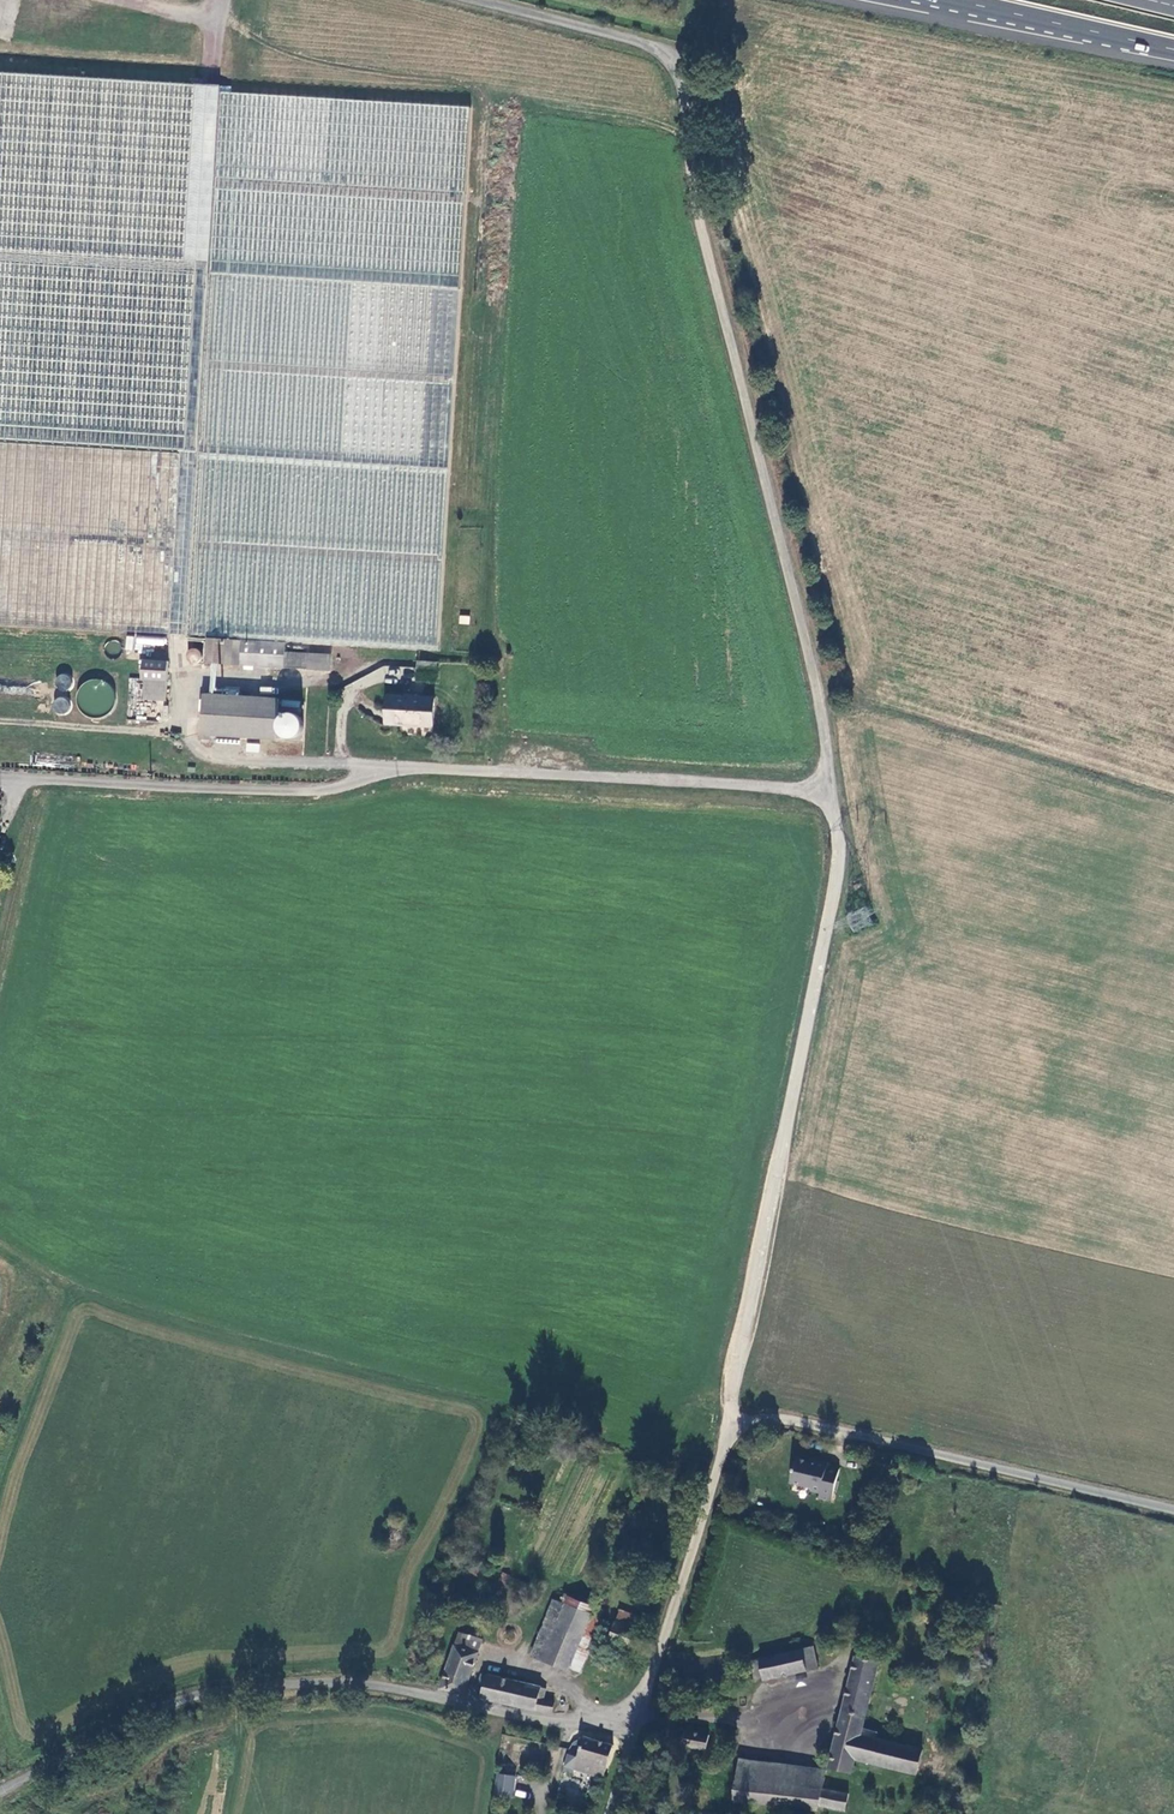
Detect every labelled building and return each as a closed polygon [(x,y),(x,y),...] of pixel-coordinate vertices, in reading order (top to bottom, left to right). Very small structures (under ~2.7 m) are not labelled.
[(221,93),(222,88),(0,73),(0,443),(184,452),(184,449),(202,450),(211,275),(221,93)] [(471,108),(221,93),(211,275),(461,290),(471,108)] [(438,648),(461,290),(211,275),(202,450),(190,634),(330,642),(438,648)] [(172,633),(184,452),(0,443),(0,624),(172,633)] [(190,634),(202,450),(184,449),(184,452),(172,633),(190,634)] [(469,624),(470,615),(459,614),(458,623),(469,624)] [(126,634),(125,649),(141,650),(141,644),(165,647),(166,638),(126,634)] [(203,662),(329,670),(329,655),(285,652),(286,644),(204,638),(203,662)] [(120,653),(119,641),(105,642),(106,654),(120,653)] [(196,647),(185,652),(191,664),(202,659),(196,647)] [(167,662),(141,661),(140,681),(144,682),(165,683),(167,662)] [(215,677),(220,677),(221,665),(211,664),(209,690),(214,691),(215,677)] [(70,689),(69,675),(57,676),(58,689),(70,689)] [(76,711),(110,714),(114,684),(79,680),(76,711)] [(165,683),(144,682),(143,700),(164,701),(165,683)] [(277,699),(203,694),(201,735),(209,735),(274,739),(277,699)] [(70,701),(58,697),(54,710),(66,713),(70,701)] [(434,700),(384,697),(383,727),(409,729),(409,726),(432,727),(434,700)] [(277,721),(276,726),(277,731),(280,736),(285,739),(291,739),(296,736),(299,732),(301,727),(300,722),(296,717),(291,714),(286,714),(281,717),(277,721)] [(259,753),(259,743),(246,742),(246,752),(259,753)] [(796,1458),(790,1482),(810,1487),(810,1490),(820,1493),(819,1498),(830,1500),(838,1469),(828,1466),(828,1464),(815,1460),(814,1463),(796,1458)] [(480,1577),(484,1570),(462,1559),(459,1566),(480,1577)] [(647,1577),(636,1573),(633,1581),(644,1585),(647,1577)] [(569,1670),(592,1613),(555,1600),(533,1656),(569,1670)] [(620,1612),(609,1641),(630,1649),(641,1621),(620,1612)] [(459,1632),(439,1688),(461,1693),(481,1639),(459,1632)] [(819,1645),(811,1646),(817,1667),(825,1666),(819,1645)] [(811,1646),(759,1658),(764,1680),(817,1667),(811,1646)] [(855,1656),(828,1767),(851,1772),(854,1759),(916,1773),(922,1748),(875,1737),(860,1733),(861,1728),(877,1663),(855,1656)] [(755,1682),(764,1680),(759,1658),(750,1660),(755,1682)] [(544,1687),(480,1673),(476,1683),(483,1685),(482,1687),(478,1686),(476,1690),(480,1691),(479,1697),(550,1712),(553,1700),(542,1698),(544,1687)] [(876,1732),(861,1728),(860,1733),(875,1737),(876,1732)] [(708,1735),(685,1729),(680,1745),(704,1751),(708,1735)] [(718,1738),(708,1735),(704,1751),(713,1754),(718,1738)] [(613,1745),(582,1738),(577,1758),(568,1756),(564,1768),(574,1771),(603,1778),(613,1745)] [(739,1759),(736,1776),(824,1789),(827,1772),(739,1759)] [(514,1774),(496,1772),(494,1793),(511,1795),(514,1774)] [(736,1776),(733,1801),(823,1813),(823,1808),(844,1811),(847,1793),(824,1789),(736,1776)]
